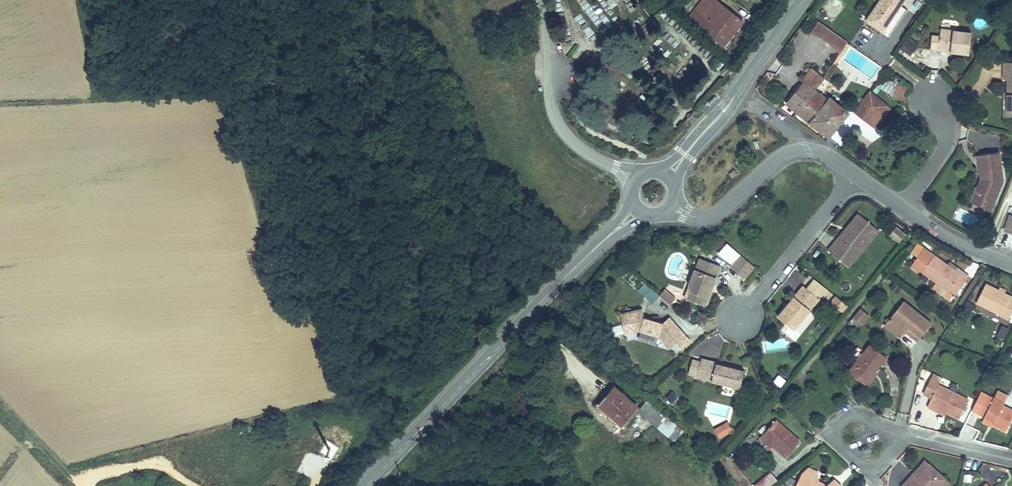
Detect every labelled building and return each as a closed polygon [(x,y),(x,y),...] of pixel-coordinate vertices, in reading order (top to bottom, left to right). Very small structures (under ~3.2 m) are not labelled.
[(703,8),(712,13),(720,1),(718,0),(708,0),(703,8)] [(878,4),(885,8),(875,22),(886,29),(904,0),(881,0),(878,4)] [(703,8),(695,20),(734,46),(750,21),(720,1),(712,13),(703,8)] [(885,8),(878,4),(869,18),(875,22),(885,8)] [(809,33),(840,54),(848,42),(817,22),(809,33)] [(975,27),(944,24),(943,32),(936,31),(935,45),(972,49),(973,49),(973,48),(975,27)] [(912,56),(917,44),(904,39),(899,52),(912,56)] [(589,58),(584,63),(592,70),(597,65),(589,58)] [(913,84),(888,67),(879,80),(904,97),(913,84)] [(823,82),(810,73),(801,85),(803,86),(790,105),(831,134),(847,111),(828,98),(825,102),(819,98),(814,94),(823,82)] [(867,89),(853,108),(873,123),(886,103),(867,89)] [(822,94),(819,98),(825,102),(828,98),(822,94)] [(889,105),(886,103),(873,123),(876,125),(889,105)] [(982,150),(985,167),(986,173),(988,173),(989,175),(982,193),(998,199),(1008,175),(1003,146),(982,150)] [(985,167),(976,191),(982,193),(989,175),(988,173),(986,173),(985,167)] [(868,221),(847,206),(836,221),(838,223),(832,231),(830,229),(819,244),(832,253),(837,246),(846,252),(868,221)] [(893,219),(883,212),(877,220),(887,227),(893,219)] [(838,223),(836,221),(830,229),(832,231),(838,223)] [(1008,245),(1011,237),(1002,233),(999,242),(1008,245)] [(900,254),(926,273),(938,282),(945,287),(953,275),(947,271),(951,266),(943,260),(913,237),(900,254)] [(846,252),(837,246),(832,253),(840,259),(846,252)] [(739,260),(725,249),(715,261),(729,272),(739,260)] [(705,263),(684,256),(675,283),(679,291),(677,299),(692,303),(697,288),(695,285),(696,281),(699,282),(705,263)] [(960,266),(946,256),(943,260),(951,266),(947,271),(953,275),(960,266)] [(808,278),(799,271),(792,280),(801,287),(808,278)] [(938,282),(926,273),(921,278),(934,288),(938,282)] [(976,276),(967,295),(1002,312),(1011,292),(997,286),(989,282),(976,276)] [(792,280),(789,277),(765,309),(783,323),(808,292),(801,287),(792,280)] [(679,291),(675,283),(671,297),(677,299),(679,291)] [(646,294),(657,303),(663,297),(652,287),(646,294)] [(835,297),(825,289),(820,295),(831,303),(835,297)] [(896,295),(876,320),(891,332),(897,325),(900,321),(912,331),(923,317),(896,295)] [(860,309),(851,302),(844,311),(853,318),(860,309)] [(630,308),(608,314),(611,324),(619,322),(622,331),(629,330),(648,334),(659,347),(666,341),(671,346),(679,339),(660,318),(655,322),(652,321),(632,316),(630,308)] [(853,318),(844,311),(839,318),(848,324),(853,318)] [(900,321),(897,325),(909,334),(912,331),(900,321)] [(619,322),(611,324),(614,334),(622,331),(619,322)] [(996,337),(1003,341),(1008,330),(1001,327),(996,337)] [(862,339),(842,365),(858,378),(878,352),(862,339)] [(776,342),(766,343),(767,351),(777,350),(776,342)] [(705,359),(689,355),(685,374),(728,384),(733,366),(705,360),(705,359)] [(964,394),(925,376),(918,389),(927,393),(922,403),(931,408),(933,404),(955,413),(964,394)] [(985,388),(974,408),(991,417),(989,420),(1002,426),(1011,407),(1000,400),(1002,397),(985,388)] [(612,390),(597,406),(620,427),(635,411),(612,390)] [(670,392),(665,400),(673,405),(678,397),(670,392)] [(646,404),(637,414),(653,429),(662,419),(646,404)] [(793,439),(766,420),(753,438),(781,457),(793,439)] [(714,430),(718,439),(732,433),(728,423),(714,430)] [(920,460),(908,473),(912,476),(921,467),(930,475),(933,472),(920,460)] [(908,473),(897,485),(931,485),(939,477),(933,472),(930,475),(921,467),(912,476),(908,473)] [(798,468),(791,485),(825,485),(827,478),(819,475),(816,484),(810,482),(810,472),(798,468)] [(939,477),(931,485),(940,485),(944,482),(939,477)]
